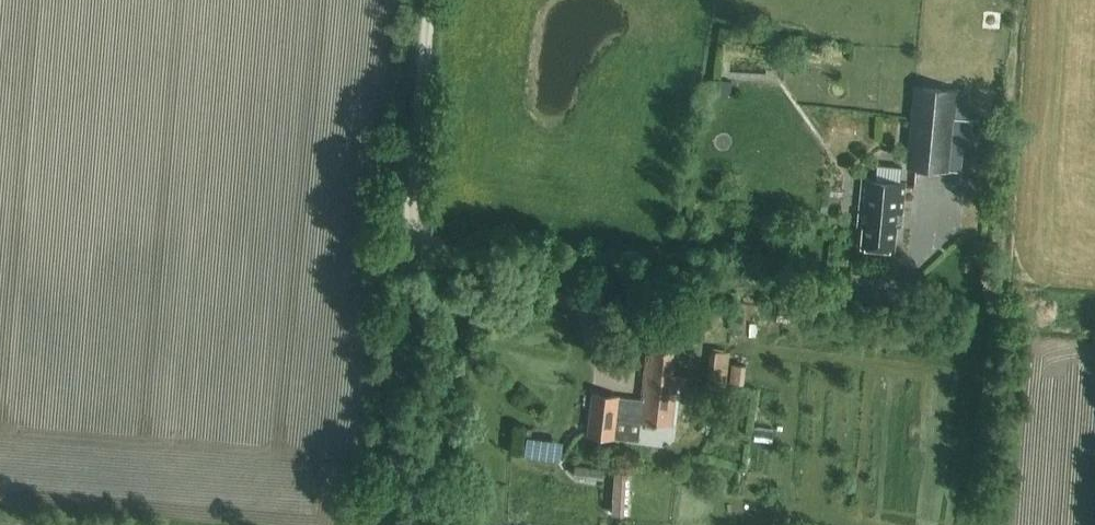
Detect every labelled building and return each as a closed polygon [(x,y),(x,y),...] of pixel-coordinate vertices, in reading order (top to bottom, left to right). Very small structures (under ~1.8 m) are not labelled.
[(910,126),(953,130),(957,89),(913,85),(910,126)] [(953,130),(910,126),(906,168),(949,172),(953,130)] [(863,180),(859,221),(864,222),(862,246),(893,249),(895,225),(902,226),(906,184),(890,183),(892,164),(877,163),(875,181),(863,180)] [(642,400),(619,398),(619,397),(593,393),(588,434),(639,441),(641,423),(671,426),(676,377),(671,377),(674,352),(655,350),(654,356),(647,356),(642,400)] [(711,386),(725,387),(729,354),(715,353),(711,386)] [(689,378),(691,367),(679,366),(678,376),(689,378)] [(560,459),(562,437),(525,433),(523,455),(560,459)] [(625,474),(613,473),(610,517),(622,517),(625,474)]
